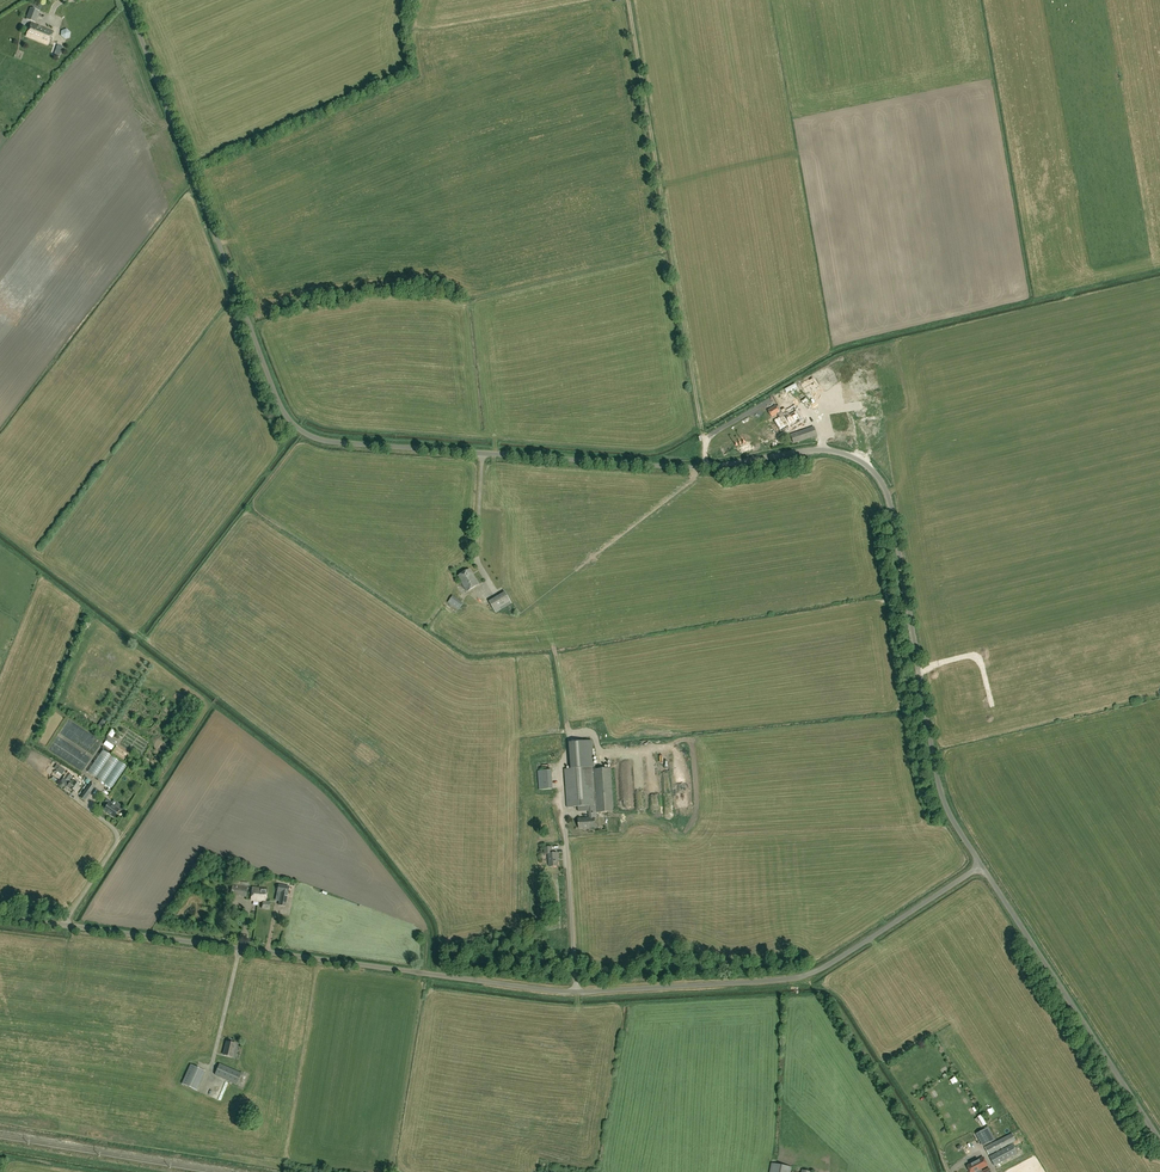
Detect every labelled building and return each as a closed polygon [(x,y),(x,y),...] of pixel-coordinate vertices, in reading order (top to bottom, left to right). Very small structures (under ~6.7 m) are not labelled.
[(31,9),(27,20),(35,23),(39,12),(31,9)] [(54,32),(34,24),(31,23),(26,36),(49,45),(54,32)] [(61,37),(65,40),(70,38),(71,33),(67,30),(62,31),(61,37)] [(836,383),(832,375),(833,375),(832,375),(819,383),(818,383),(819,383),(824,390),(823,391),(824,391),(836,383),(837,383),(837,382),(836,383)] [(796,387),(794,384),(783,391),(785,394),(796,387)] [(781,410),(777,405),(768,410),(772,417),(777,414),(779,417),(783,414),(781,410)] [(801,419),(795,408),(788,412),(785,407),(781,410),(783,414),(784,414),(791,425),(801,419)] [(761,412),(756,416),(759,422),(765,418),(761,412)] [(783,414),(779,417),(774,420),(781,431),(791,425),(784,414),(783,414)] [(848,423),(847,414),(833,416),(834,425),(848,423)] [(854,420),(849,423),(854,430),(858,427),(854,420)] [(798,442),(817,435),(814,427),(795,433),(798,442)] [(834,443),(831,436),(826,438),(828,446),(834,443)] [(458,576),(467,591),(479,584),(470,569),(458,576)] [(499,594),(502,597),(495,602),(499,607),(498,608),(500,610),(512,600),(506,593),(508,592),(505,589),(499,594)] [(463,604),(453,596),(448,603),(458,610),(463,604)] [(97,728),(101,730),(106,722),(102,719),(97,728)] [(51,731),(58,726),(56,722),(49,727),(51,731)] [(106,741),(113,745),(116,741),(108,736),(106,738),(107,739),(106,741)] [(611,768),(594,770),(592,741),(573,742),(574,768),(565,769),(568,807),(578,807),(578,812),(589,811),(590,818),(595,818),(594,813),(614,812),(611,768)] [(103,750),(88,772),(112,788),(127,766),(103,750)] [(66,770),(60,766),(57,771),(63,775),(66,770)] [(552,789),(551,770),(539,771),(540,790),(552,789)] [(74,780),(73,782),(69,780),(73,775),(69,773),(64,779),(70,783),(68,786),(76,792),(81,785),(74,780)] [(79,798),(84,802),(96,786),(91,782),(79,798)] [(103,810),(114,817),(119,810),(113,805),(114,804),(107,799),(105,801),(108,803),(103,810)] [(595,827),(595,818),(590,818),(579,819),(579,828),(595,827)] [(545,847),(546,854),(549,854),(550,867),(559,866),(558,853),(553,853),(552,847),(545,847)] [(249,884),(239,882),(237,882),(236,885),(233,885),(232,894),(247,897),(249,884)] [(285,906),(289,887),(279,885),(278,891),(281,892),(278,905),(285,906)] [(267,888),(261,888),(253,887),(252,900),(264,901),(263,908),(270,909),(271,902),(266,901),(267,888)] [(232,1057),(235,1044),(226,1042),(223,1055),(232,1057)] [(182,1083),(197,1090),(205,1071),(190,1064),(182,1083)] [(219,1065),(215,1074),(237,1084),(241,1074),(219,1065)] [(948,1079),(951,1084),(959,1080),(956,1075),(948,1079)] [(984,1125),(987,1124),(982,1113),(979,1115),(984,1125)] [(984,1145),(993,1140),(987,1128),(977,1133),(984,1145)] [(989,1154),(1016,1140),(1012,1133),(985,1147),(989,1154)] [(990,1156),(994,1165),(1017,1153),(1012,1144),(990,1156)] [(981,1169),(988,1165),(983,1157),(973,1162),(973,1163),(967,1166),(971,1171),(974,1171),(975,1171),(976,1171),(991,1171),(989,1168),(982,1171),(981,1169)] [(792,1166),(772,1163),(770,1171),(791,1171),(792,1166)]
